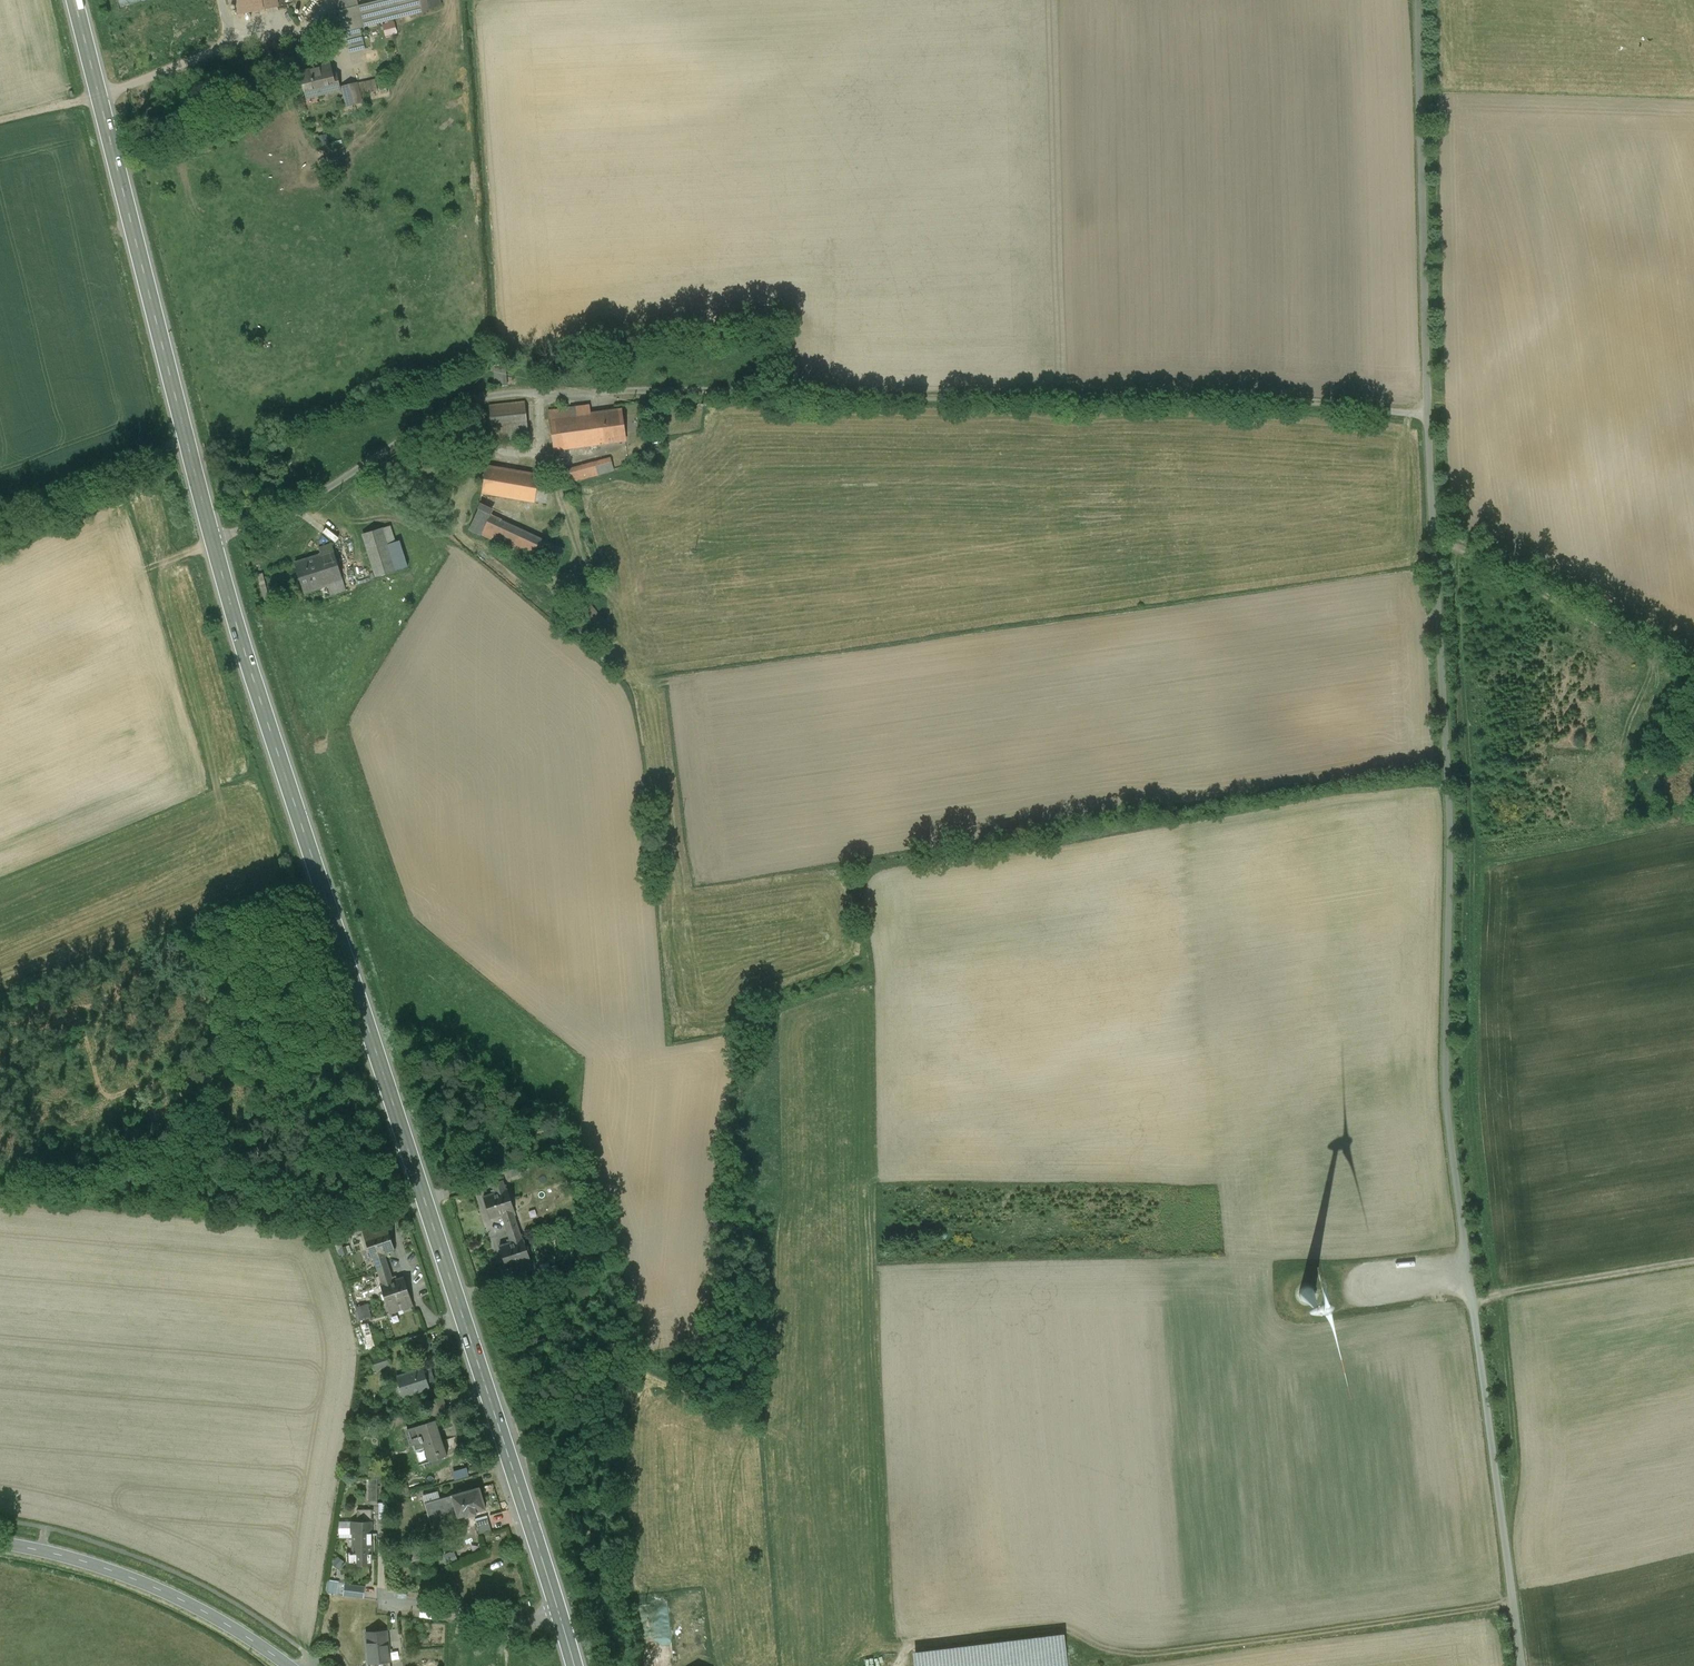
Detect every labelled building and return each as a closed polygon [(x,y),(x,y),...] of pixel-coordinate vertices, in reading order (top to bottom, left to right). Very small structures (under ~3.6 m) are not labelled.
[(239,14),(260,10),(278,6),(277,0),(236,0),(239,14)] [(339,11),(359,6),(357,0),(336,0),(339,11)] [(359,6),(363,26),(400,16),(395,0),(384,0),(359,6)] [(440,0),(419,0),(420,2),(423,12),(442,5),(440,0)] [(420,2),(399,9),(401,20),(423,12),(420,2)] [(359,6),(339,11),(339,12),(343,31),(344,30),(359,27),(363,26),(359,6)] [(396,21),(383,24),(386,36),(399,33),(396,21)] [(359,27),(344,30),(347,41),(361,38),(359,27)] [(361,38),(347,41),(349,53),(364,49),(361,38)] [(329,64),(319,67),(319,68),(301,73),(306,94),(315,92),(316,95),(340,89),(337,77),(333,78),(329,64)] [(375,80),(358,83),(361,95),(378,91),(375,80)] [(357,83),(342,87),(347,106),(362,103),(357,83)] [(506,364),(494,365),(496,387),(507,386),(506,364)] [(525,402),(489,406),(493,442),(529,438),(525,402)] [(621,409),(573,416),(571,406),(547,409),(553,450),(626,440),(621,409)] [(592,462),(564,470),(567,483),(596,475),(592,462)] [(539,475),(486,466),(482,492),(535,501),(539,475)] [(267,490),(254,496),(259,507),(269,503),(267,498),(270,496),(267,490)] [(546,541),(490,515),(482,534),(537,560),(546,541)] [(329,527),(325,532),(337,542),(342,537),(329,527)] [(382,528),(365,534),(378,576),(395,571),(382,528)] [(334,551),(316,556),(325,586),(343,580),(334,551)] [(316,556),(295,563),(305,592),(325,586),(316,556)] [(520,1167),(509,1171),(511,1178),(522,1174),(520,1167)] [(506,1189),(503,1180),(492,1184),(495,1193),(484,1196),(491,1218),(502,1215),(506,1229),(517,1225),(513,1211),(515,1211),(507,1189),(506,1189)] [(385,1221),(362,1229),(371,1257),(373,1257),(378,1270),(389,1267),(384,1253),(395,1250),(385,1221)] [(522,1239),(517,1225),(506,1229),(511,1242),(500,1246),(507,1268),(518,1264),(521,1273),(532,1270),(529,1261),(531,1260),(523,1238),(522,1239)] [(404,1277),(393,1281),(389,1267),(378,1270),(382,1284),(380,1285),(390,1313),(413,1306),(404,1277)] [(370,1303),(358,1306),(361,1318),(372,1316),(370,1303)] [(370,1348),(377,1346),(370,1322),(363,1324),(370,1348)] [(425,1333),(410,1338),(415,1352),(430,1347),(425,1333)] [(388,1354),(371,1359),(374,1369),(391,1363),(388,1354)] [(429,1366),(397,1377),(403,1395),(430,1387),(428,1379),(433,1377),(429,1366)] [(443,1397),(428,1401),(433,1416),(448,1412),(443,1397)] [(435,1420),(407,1429),(414,1450),(417,1451),(425,1449),(430,1462),(447,1456),(442,1441),(439,1432),(439,1431),(435,1420)] [(455,1470),(456,1478),(471,1476),(470,1468),(455,1470)] [(378,1478),(369,1478),(369,1501),(378,1501),(378,1478)] [(479,1487),(425,1503),(431,1525),(465,1515),(466,1517),(476,1514),(476,1512),(486,1509),(479,1487)] [(381,1502),(383,1513),(390,1512),(388,1502),(381,1502)] [(372,1509),(357,1509),(357,1521),(371,1521),(371,1522),(372,1522),(372,1509)] [(488,1518),(476,1521),(479,1534),(492,1530),(488,1518)] [(357,1521),(351,1521),(351,1534),(354,1534),(353,1533),(371,1533),(371,1522),(371,1521),(357,1521)] [(371,1533),(353,1533),(354,1534),(354,1552),(353,1552),(353,1553),(371,1552),(372,1552),(371,1552),(371,1534),(372,1533),(371,1533)] [(371,1552),(353,1553),(354,1564),(371,1564),(371,1552)] [(340,1581),(331,1581),(330,1592),(339,1592),(340,1581)] [(365,1586),(345,1583),(344,1596),(364,1598),(365,1586)] [(387,1631),(366,1632),(370,1662),(390,1660),(387,1631)] [(915,1652),(917,1665),(1065,1665),(1061,1634),(915,1652)]
